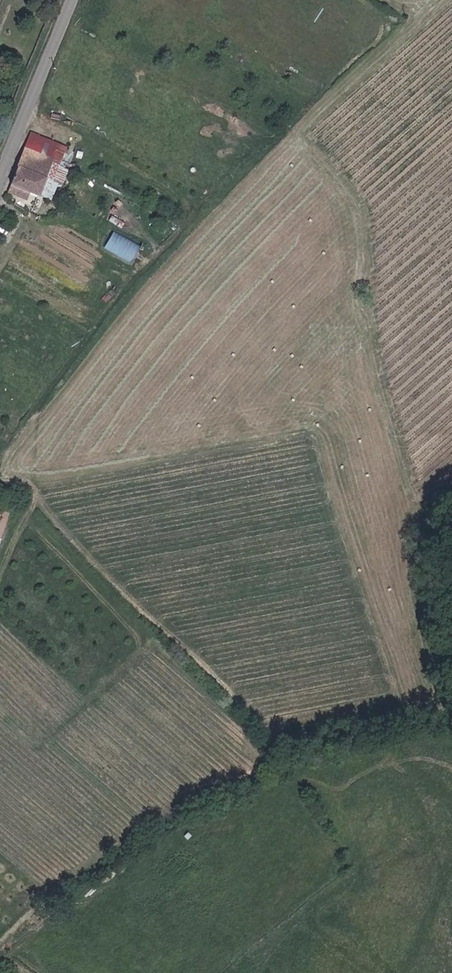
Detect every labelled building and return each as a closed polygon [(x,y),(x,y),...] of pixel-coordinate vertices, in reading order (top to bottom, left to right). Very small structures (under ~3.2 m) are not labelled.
[(36,192),(51,159),(27,147),(12,181),(36,192)] [(51,159),(36,192),(49,198),(57,181),(63,183),(70,167),(51,159)] [(105,249),(133,260),(141,242),(112,231),(105,249)]
